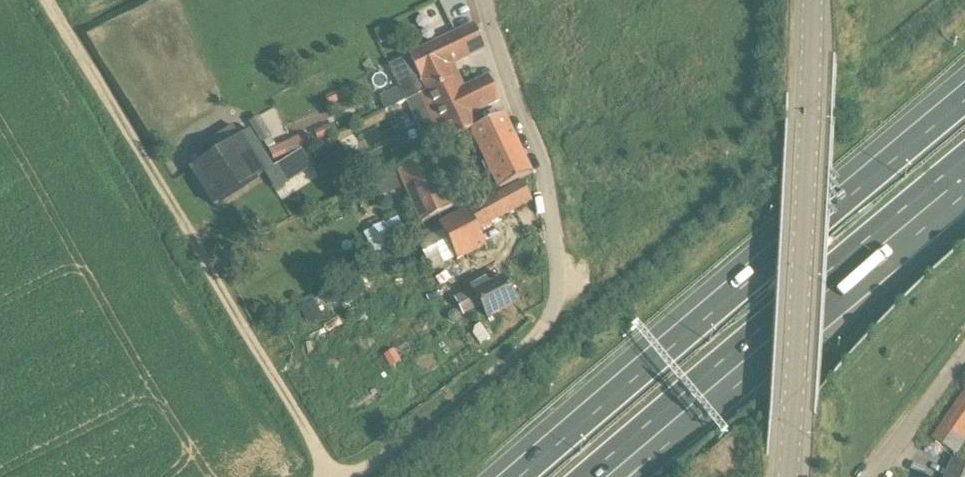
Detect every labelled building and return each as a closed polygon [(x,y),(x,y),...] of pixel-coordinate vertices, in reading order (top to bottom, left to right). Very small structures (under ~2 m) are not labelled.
[(417,97),(454,79),(448,68),(485,49),(474,27),(390,67),(400,88),(379,99),(386,112),(406,102),(407,103),(417,98),(417,97)] [(387,42),(381,29),(375,32),(380,45),(387,42)] [(459,92),(454,79),(417,97),(417,98),(433,131),(428,134),(435,149),(471,131),(478,127),(472,115),(500,101),(488,78),(459,92)] [(504,115),(478,127),(471,131),(500,190),(532,174),(504,115)] [(262,144),(264,143),(271,138),(273,137),(259,117),(249,123),(262,144)] [(314,133),(318,142),(332,135),(328,126),(314,133)] [(232,127),(206,144),(213,155),(239,138),(232,127)] [(276,148),(269,151),(274,162),(315,143),(312,135),(300,140),(299,138),(299,137),(276,148)] [(266,174),(241,136),(239,138),(213,155),(189,171),(214,208),(266,174)] [(452,208),(425,156),(395,171),(420,224),(452,208)] [(478,231),(532,201),(523,182),(497,195),(495,193),(466,210),(478,231)] [(478,231),(466,210),(415,239),(434,272),(456,259),(462,271),(491,256),(478,231)] [(515,303),(502,279),(488,286),(485,281),(471,288),(473,291),(455,301),(463,316),(481,306),(487,318),(515,303)] [(475,328),(473,335),(480,346),(490,339),(480,325),(475,328)] [(950,451),(954,454),(963,441),(964,442),(964,441),(964,391),(940,426),(942,427),(933,440),(950,451)] [(955,462),(949,476),(964,476),(964,466),(955,462)]
